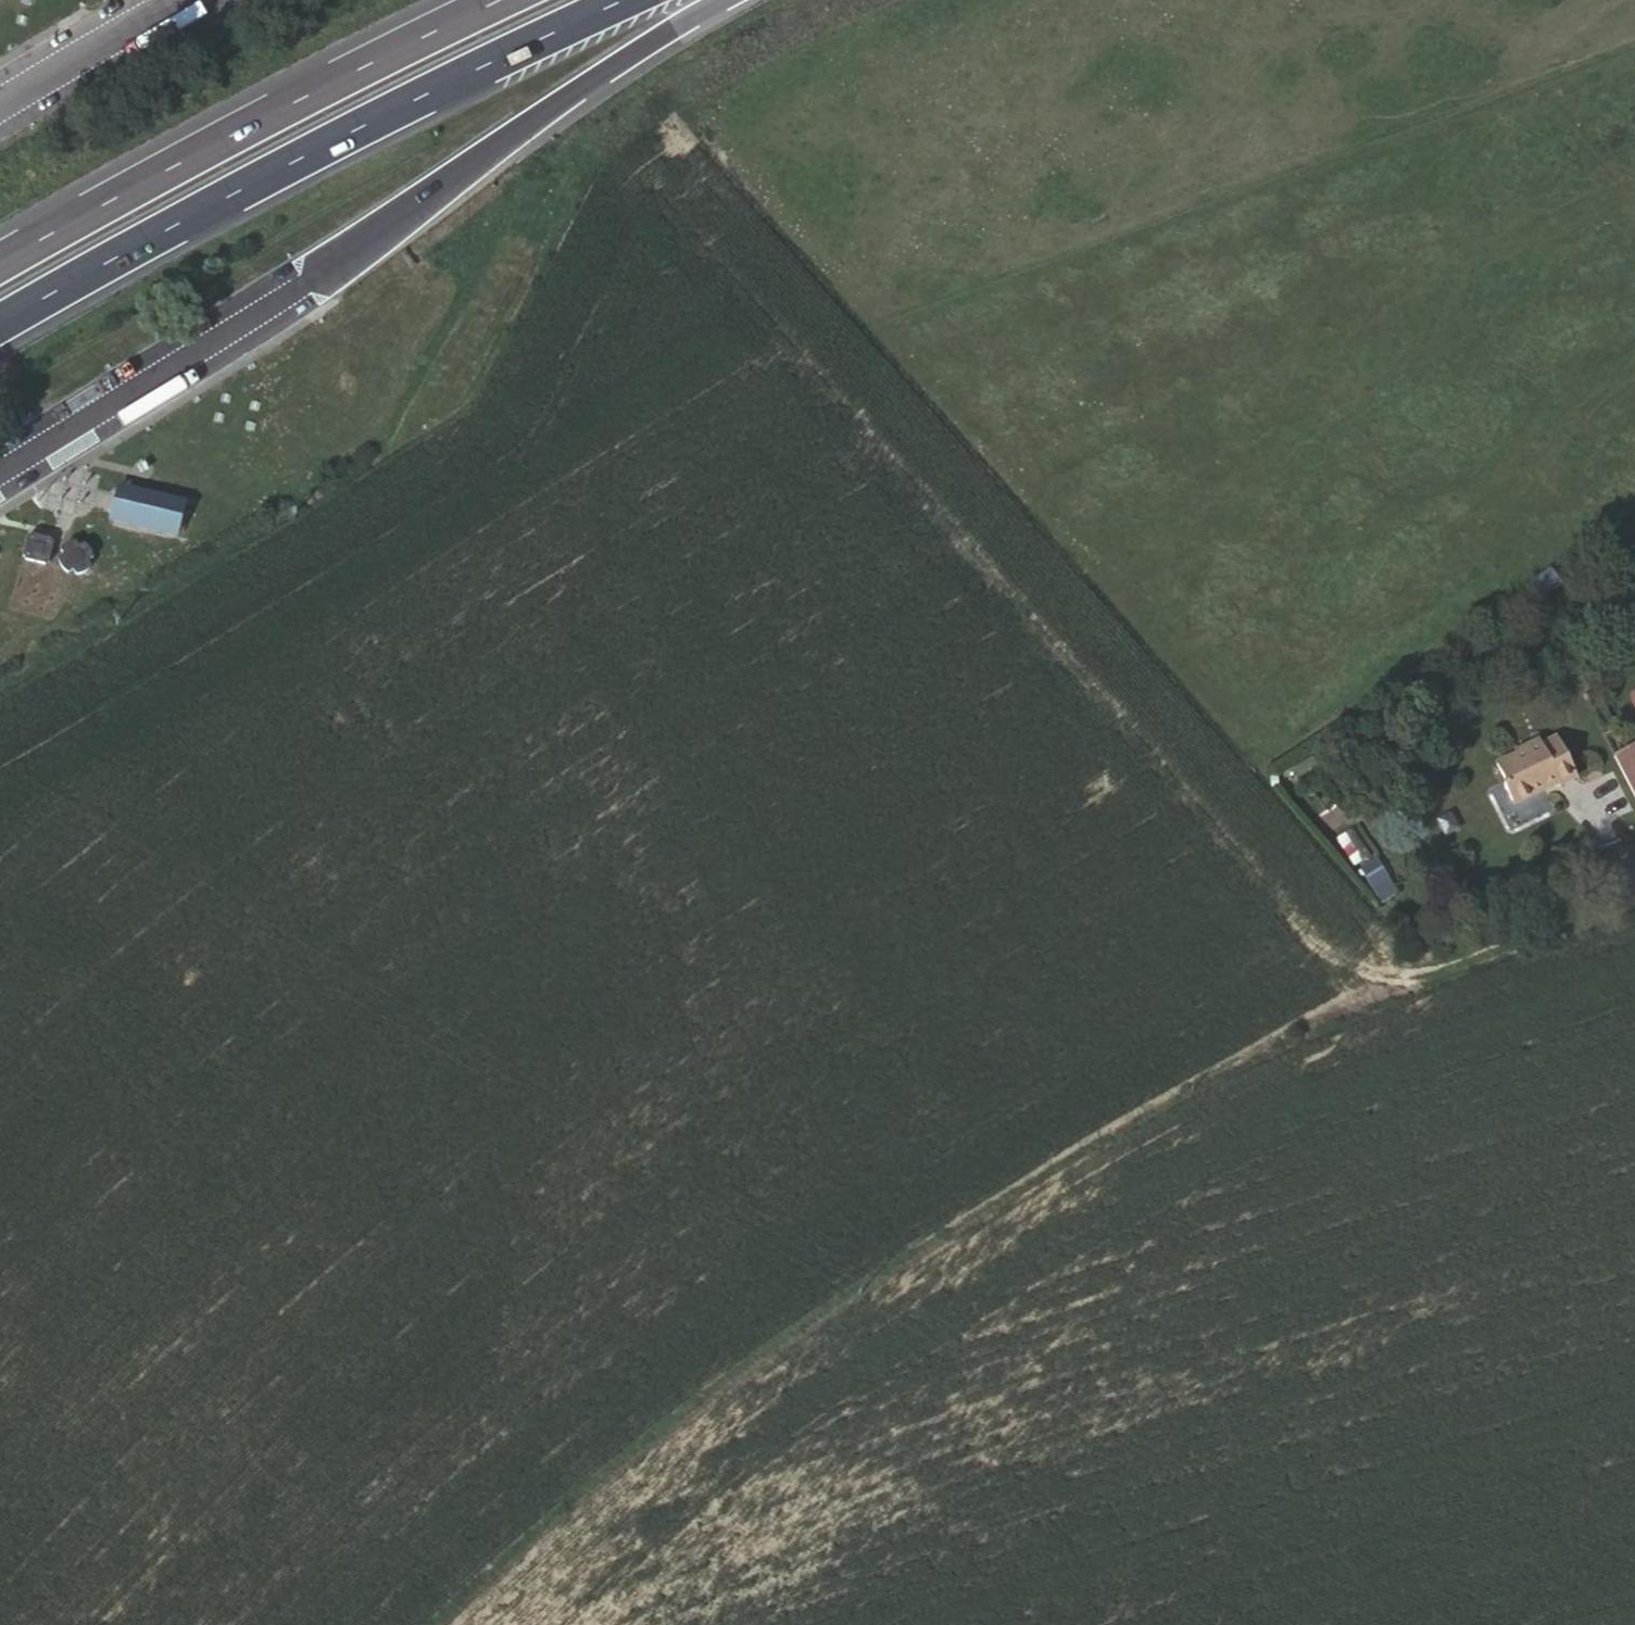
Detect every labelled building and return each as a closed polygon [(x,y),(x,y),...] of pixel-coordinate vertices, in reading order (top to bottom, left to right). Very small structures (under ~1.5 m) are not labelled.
[(175,542),(185,507),(117,488),(107,523),(175,542)] [(84,567),(89,565),(81,550),(75,553),(73,548),(61,554),(51,551),(54,543),(28,535),(20,562),(46,570),(48,563),(57,566),(64,580),(70,577),(72,582),(88,574),(84,567)] [(1550,571),(1526,587),(1534,604),(1560,586),(1550,571)] [(1512,758),(1494,767),(1503,786),(1497,790),(1503,800),(1516,807),(1542,796),(1544,788),(1555,783),(1558,789),(1574,780),(1554,739),(1538,747),(1535,741),(1516,750),(1512,758)] [(1614,757),(1634,799),(1634,746),(1614,757)] [(1379,869),(1364,877),(1374,894),(1389,887),(1379,869)]
